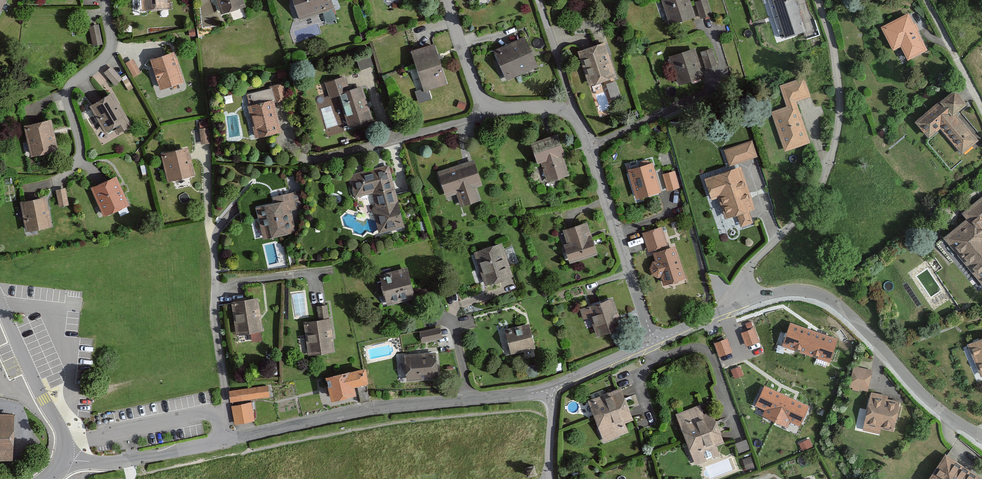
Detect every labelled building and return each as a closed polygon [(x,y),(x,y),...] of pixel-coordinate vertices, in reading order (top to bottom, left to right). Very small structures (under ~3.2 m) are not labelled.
[(142,10),(170,9),(170,0),(142,0),(142,10)] [(220,13),(245,4),(244,0),(215,0),(220,13)] [(297,20),(333,9),(330,0),(291,0),(297,20)] [(669,26),(695,18),(690,0),(661,0),(669,26)] [(695,1),(701,20),(715,16),(709,0),(700,0),(695,1)] [(784,38),(803,32),(806,41),(823,36),(817,18),(803,22),(796,0),(773,0),(784,38)] [(909,13),(880,27),(891,51),(900,46),(906,59),(926,50),(909,13)] [(99,23),(89,25),(93,46),(103,44),(99,23)] [(525,39),(493,53),(506,81),(537,67),(525,39)] [(605,42),(576,51),(588,87),(616,78),(605,42)] [(433,44),(410,52),(423,89),(414,92),(417,104),(431,99),(428,89),(446,83),(433,44)] [(694,45),(670,54),(684,88),(707,79),(694,45)] [(707,69),(718,66),(712,48),(701,51),(707,69)] [(173,51),(150,59),(161,88),(183,81),(173,51)] [(133,58),(125,62),(133,77),(141,72),(133,58)] [(111,66),(104,72),(115,85),(122,79),(111,66)] [(345,76),(325,83),(331,99),(339,96),(349,127),(373,119),(362,85),(350,89),(345,76)] [(786,106),(770,111),(785,152),(812,142),(797,102),(811,97),(803,77),(779,86),(786,106)] [(607,84),(612,96),(620,93),(615,80),(607,84)] [(966,105),(953,90),(913,122),(927,139),(940,128),(961,154),(978,140),(956,114),(966,105)] [(110,92),(88,106),(103,131),(125,118),(110,92)] [(273,99),(246,106),(254,137),(281,130),(273,99)] [(50,119),(22,126),(30,157),(58,150),(50,119)] [(208,128),(199,129),(201,144),(210,143),(208,128)] [(558,136),(530,145),(536,164),(543,162),(550,181),(570,175),(558,136)] [(730,165),(758,156),(752,140),(725,148),(730,165)] [(187,147),(160,153),(167,181),(194,175),(187,147)] [(475,161),(437,175),(445,198),(457,194),(461,207),(481,200),(476,187),(484,185),(475,161)] [(653,163),(628,169),(635,199),(660,192),(653,163)] [(740,163),(706,173),(709,183),(700,186),(706,204),(718,201),(724,221),(755,212),(740,163)] [(388,167),(351,176),(356,195),(374,191),(377,205),(373,206),(380,232),(403,226),(388,167)] [(675,171),(663,175),(668,192),(680,188),(675,171)] [(115,176),(89,187),(101,216),(127,205),(115,176)] [(65,187),(56,189),(60,207),(69,205),(65,187)] [(282,202),(255,207),(262,239),(298,231),(293,210),(307,207),(303,188),(281,193),(282,202)] [(45,196),(19,201),(24,231),(51,227),(45,196)] [(966,219),(943,238),(981,286),(981,197),(962,213),(966,219)] [(587,223),(562,230),(566,245),(563,246),(568,263),(597,254),(587,223)] [(662,227),(643,234),(649,255),(653,254),(655,261),(652,262),(649,268),(651,274),(657,278),(660,277),(663,286),(686,278),(676,245),(673,246),(669,247),(662,227)] [(502,243),(473,252),(484,287),(513,278),(502,243)] [(408,270),(379,277),(385,305),(414,299),(408,270)] [(257,297),(230,301),(235,335),(262,331),(257,297)] [(612,298),(586,307),(596,337),(622,328),(612,298)] [(314,320),(302,321),(307,356),(334,353),(328,305),(312,306),(314,320)] [(838,339),(791,322),(782,347),(830,364),(838,339)] [(529,324),(504,330),(511,356),(535,350),(529,324)] [(440,327),(419,331),(422,343),(442,339),(440,327)] [(759,341),(753,328),(740,333),(745,346),(759,341)] [(733,352),(727,338),(714,343),(720,357),(733,352)] [(967,344),(980,376),(981,375),(981,338),(967,344)] [(436,354),(401,356),(402,380),(437,378),(436,354)] [(872,370),(853,366),(849,387),(868,390),(872,370)] [(363,368),(322,376),(326,400),(352,395),(351,387),(366,384),(363,368)] [(267,384),(229,390),(230,402),(269,396),(267,384)] [(809,406),(764,386),(755,405),(765,410),(762,417),(787,428),(790,422),(799,426),(809,406)] [(621,390),(588,403),(604,443),(628,433),(625,424),(633,420),(621,390)] [(900,398),(870,392),(862,429),(879,433),(880,428),(893,431),(900,398)] [(251,402),(231,406),(234,423),(254,420),(251,402)] [(15,413),(0,413),(0,461),(15,461),(15,413)] [(711,413),(678,426),(694,466),(718,456),(715,447),(723,444),(711,413)] [(739,451),(749,447),(746,439),(736,442),(739,451)] [(944,454),(928,478),(981,478),(944,454)]
